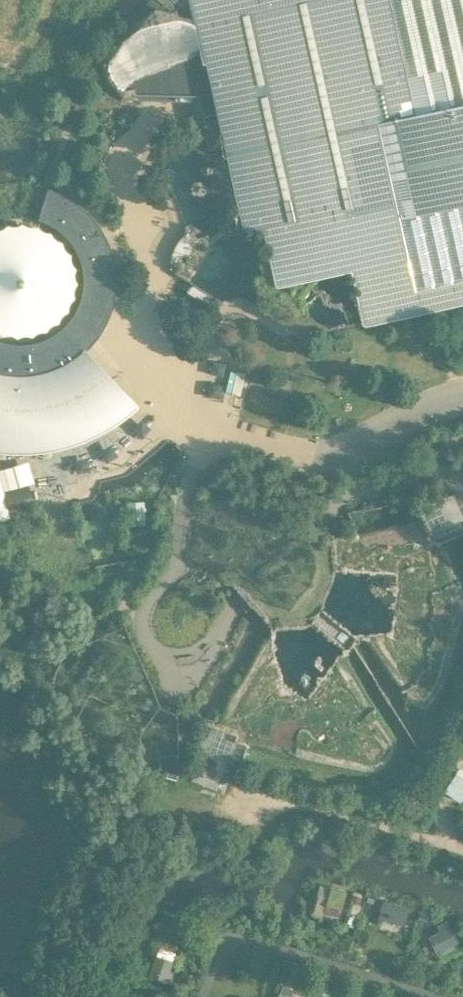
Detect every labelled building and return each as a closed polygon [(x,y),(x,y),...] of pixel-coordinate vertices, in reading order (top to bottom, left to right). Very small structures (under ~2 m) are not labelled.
[(195,21),(190,0),(146,0),(122,27),(104,44),(97,57),(100,75),(106,87),(119,101),(129,103),(140,99),(139,97),(134,86),(131,88),(122,90),(114,84),(109,69),(109,59),(118,44),(132,31),(148,22),(171,17),(195,21)] [(195,21),(199,39),(202,54),(204,63),(206,72),(217,118),(224,148),(241,235),(259,231),(262,246),(262,247),(261,248),(259,251),(258,253),(257,255),(256,258),(256,261),(256,263),(256,266),(257,270),(249,272),(254,293),(257,305),(259,308),(274,314),(280,317),(299,313),(303,333),(328,329),(305,310),(303,300),(318,276),(351,267),(364,324),(431,309),(462,302),(462,0),(190,0),(195,21)] [(199,121),(217,118),(206,72),(202,54),(186,56),(163,53),(130,78),(134,86),(139,97),(194,97),(199,121)] [(81,253),(84,260),(85,267),(115,260),(120,259),(117,248),(113,238),(107,228),(101,219),(93,210),(85,203),(75,196),(65,191),(54,186),(44,218),(51,221),(57,225),(63,229),(69,234),(74,240),(78,246),(81,253)] [(24,239),(19,239),(13,240),(8,242),(2,245),(0,246),(0,314),(4,316),(9,319),(14,320),(20,321),(26,321),(31,320),(37,319),(42,317),(47,314),(52,310),(56,306),(59,301),(62,296),(63,291),(65,285),(65,279),(64,274),(63,268),(61,263),(58,258),(55,253),(51,249),(46,246),(41,243),(36,241),(30,239),(24,239)] [(96,303),(83,299),(81,304),(80,306),(78,309),(76,313),(74,317),(86,324),(88,322),(90,318),(92,313),(94,308),(95,306),(96,303)] [(16,450),(38,449),(60,446),(81,440),(102,431),(121,419),(138,405),(86,350),(82,353),(79,356),(75,359),(71,362),(66,364),(62,366),(57,368),(53,370),(48,371),(44,356),(40,340),(29,342),(18,342),(6,340),(0,338),(0,448),(16,450)] [(7,487),(10,508),(34,504),(32,484),(7,487)] [(453,493),(446,496),(420,507),(423,513),(432,533),(434,539),(441,539),(444,538),(462,531),(462,528),(460,521),(462,519),(462,515),(453,493)] [(128,525),(145,525),(145,501),(127,502),(128,525)] [(460,766),(443,791),(456,800),(459,802),(462,797),(462,768),(460,766)] [(331,888),(324,914),(339,918),(346,893),(331,888)] [(383,903),(378,918),(401,925),(406,909),(383,903)] [(440,932),(428,938),(437,953),(457,943),(446,922),(437,927),(440,932)] [(171,971),(174,961),(157,955),(150,978),(171,984),(175,972),(171,971)]
